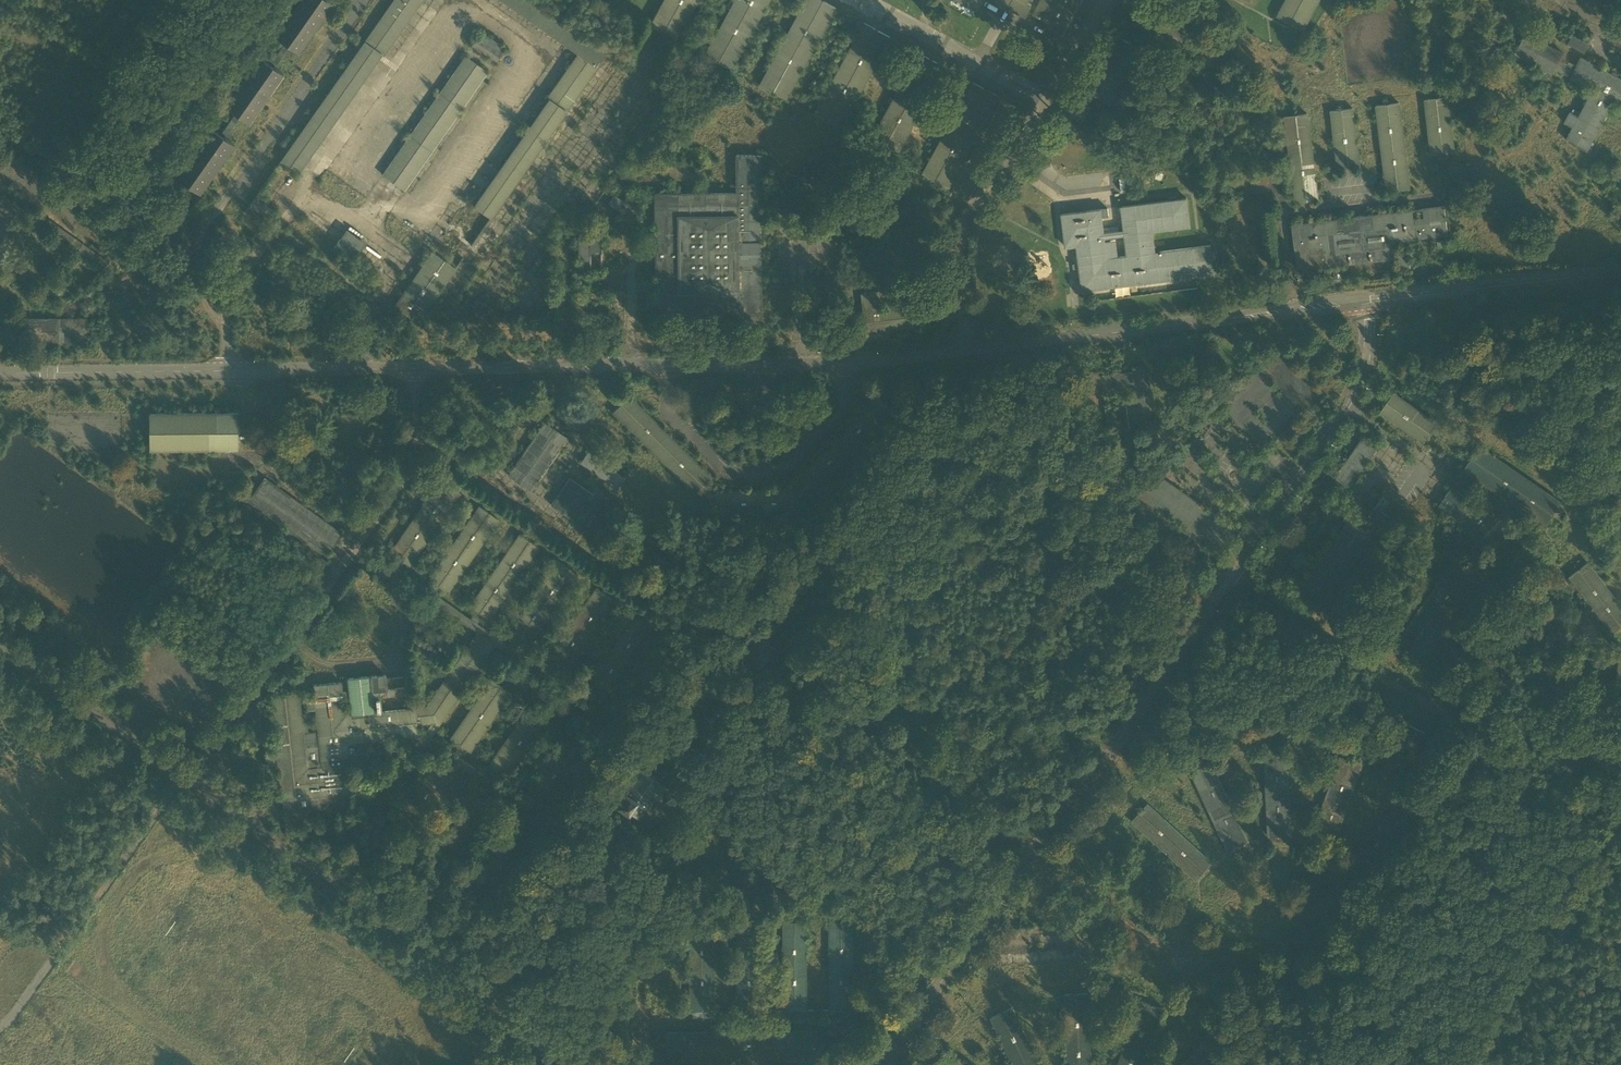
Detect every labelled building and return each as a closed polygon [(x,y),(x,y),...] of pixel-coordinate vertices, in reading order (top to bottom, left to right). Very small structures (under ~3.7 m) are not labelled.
[(336,0),(301,0),(279,37),(305,52),(336,0)] [(419,0),(390,0),(286,164),(306,177),(419,0)] [(650,25),(676,39),(697,0),(664,0),(650,25)] [(705,55),(731,69),(769,0),(735,0),(705,55)] [(760,85),(786,99),(835,8),(821,0),(806,0),(760,85)] [(978,10),(984,0),(960,0),(978,10)] [(996,1),(1020,14),(1028,1),(1028,0),(997,0),(996,1)] [(1277,17),(1303,30),(1319,0),(1286,0),(1277,17)] [(1034,15),(1029,12),(1032,4),(1028,1),(1020,14),(1040,25),(1043,20),(1034,15)] [(863,23),(814,114),(840,128),(889,37),(863,23)] [(483,29),(471,44),(496,63),(507,48),(483,29)] [(1581,58),(1576,66),(1569,62),(1567,64),(1559,60),(1563,53),(1525,33),(1515,53),(1552,73),(1555,68),(1571,77),(1570,78),(1592,90),(1578,117),(1569,112),(1564,122),(1573,127),(1566,140),(1586,151),(1613,101),(1620,105),(1620,79),(1581,58)] [(1588,43),(1573,34),(1568,43),(1583,52),(1588,43)] [(384,175),(407,191),(488,69),(464,53),(384,175)] [(918,53),(869,144),(895,158),(944,67),(918,53)] [(230,106),(255,122),(288,71),(263,55),(230,106)] [(998,96),(972,82),(923,173),(949,187),(998,96)] [(1447,97),(1425,99),(1431,154),(1454,152),(1447,97)] [(1078,100),(1070,112),(1082,120),(1090,107),(1078,100)] [(1410,189),(1399,102),(1377,105),(1387,192),(1410,189)] [(1353,108),(1330,111),(1338,170),(1360,168),(1353,108)] [(1307,114),(1284,116),(1295,203),(1318,200),(1307,114)] [(205,193),(239,142),(215,126),(181,177),(205,193)] [(736,155),(737,193),(655,194),(656,315),(738,314),(738,318),(761,318),(761,155),(736,155)] [(1282,170),(1238,176),(1239,187),(1284,181),(1282,170)] [(250,204),(268,217),(275,207),(257,194),(250,204)] [(0,197),(0,236),(20,208),(1,195),(0,197)] [(612,195),(608,205),(624,211),(628,201),(612,195)] [(1107,208),(1062,214),(1066,247),(1076,246),(1082,291),(1214,274),(1210,245),(1155,252),(1152,232),(1190,227),(1186,198),(1121,206),(1124,231),(1104,233),(1101,217),(1108,216),(1107,208)] [(1413,210),(1292,225),(1298,270),(1397,258),(1395,241),(1448,235),(1444,206),(1419,209),(1420,217),(1414,218),(1413,210)] [(861,218),(848,219),(850,231),(863,230),(861,218)] [(1552,219),(1537,221),(1539,236),(1554,234),(1552,219)] [(347,228),(335,247),(354,260),(367,241),(347,228)] [(603,237),(578,237),(578,271),(603,271),(603,237)] [(420,323),(458,267),(433,250),(396,306),(420,323)] [(1408,251),(1397,253),(1399,268),(1410,267),(1408,251)] [(879,292),(862,294),(867,340),(882,338),(881,331),(922,326),(919,304),(881,309),(879,292)] [(86,319),(26,320),(26,344),(86,343),(86,319)] [(1436,423),(1393,393),(1380,412),(1423,442),(1436,423)] [(710,478),(628,397),(613,412),(695,493),(700,488),(705,483),(710,478)] [(238,412),(150,413),(150,449),(238,448),(238,412)] [(508,475),(532,491),(568,436),(544,420),(508,475)] [(1362,439),(1328,487),(1342,497),(1376,449),(1362,439)] [(1561,503),(1480,446),(1464,470),(1545,526),(1561,503)] [(618,488),(627,476),(588,450),(580,462),(618,488)] [(205,451),(183,451),(184,464),(205,463),(205,451)] [(569,476),(550,504),(575,521),(594,492),(569,476)] [(342,534),(264,478),(248,501),(326,557),(342,534)] [(441,479),(390,552),(398,557),(403,561),(410,565),(460,493),(441,479)] [(805,480),(799,493),(797,494),(797,505),(801,505),(810,485),(805,480)] [(712,494),(705,483),(700,488),(712,506),(715,506),(715,494),(712,494)] [(1511,529),(1452,488),(1439,506),(1497,548),(1511,529)] [(1387,489),(1369,515),(1384,525),(1389,517),(1382,512),(1395,494),(1387,489)] [(479,506),(429,578),(436,583),(441,586),(448,591),(498,519),(479,506)] [(519,534),(469,606),(477,611),(481,614),(489,619),(539,547),(519,534)] [(585,700),(552,676),(558,668),(553,664),(547,673),(514,650),(520,641),(515,638),(509,647),(475,623),(481,614),(477,611),(470,620),(435,595),(441,586),(436,583),(430,592),(397,569),(403,561),(398,557),(388,570),(477,632),(494,644),(588,709),(597,695),(592,691),(585,700)] [(558,561),(508,633),(515,638),(520,641),(527,646),(577,574),(558,561)] [(1587,563),(1569,577),(1613,633),(1619,628),(1620,626),(1620,607),(1587,563)] [(477,632),(426,707),(415,708),(417,724),(432,722),(420,740),(403,742),(403,746),(368,750),(367,746),(361,746),(362,759),(368,758),(368,762),(373,761),(373,758),(420,753),(426,744),(430,738),(494,644),(477,632)] [(1553,662),(1538,660),(1536,675),(1551,677),(1553,662)] [(386,674),(370,676),(371,691),(380,690),(388,689),(386,674)] [(370,676),(347,678),(351,714),(382,711),(380,690),(371,691),(370,676)] [(491,679),(450,738),(458,743),(463,746),(470,751),(511,693),(491,679)] [(341,681),(313,684),(314,694),(306,695),(307,709),(316,708),(317,716),(313,717),(313,719),(317,719),(318,731),(304,733),(304,731),(307,731),(305,713),(300,714),(297,693),(271,696),(282,799),(284,812),(354,805),(352,792),(353,792),(351,765),(362,764),(362,759),(361,746),(360,741),(418,736),(417,724),(415,708),(382,711),(351,714),(347,715),(347,714),(344,714),(342,694),(345,693),(345,691),(342,691),(341,681)] [(530,706),(489,765),(496,770),(501,773),(508,778),(549,719),(530,706)] [(1425,731),(1411,724),(1407,732),(1401,730),(1397,737),(1418,747),(1425,731)] [(496,770),(489,779),(456,756),(463,746),(458,743),(451,753),(430,738),(426,744),(447,758),(443,764),(448,768),(452,761),(485,784),(481,790),(486,794),(490,788),(525,811),(520,817),(525,821),(540,800),(535,796),(528,806),(494,783),(501,773),(496,770)] [(1287,748),(1264,749),(1268,836),(1291,835),(1287,748)] [(1341,756),(1311,838),(1332,846),(1362,763),(1341,756)] [(436,760),(395,819),(415,832),(455,773),(448,768),(443,764),(436,760)] [(1248,842),(1211,762),(1191,771),(1228,851),(1248,842)] [(648,773),(636,765),(630,774),(635,777),(618,803),(629,810),(631,808),(638,813),(654,790),(657,792),(663,783),(654,777),(656,775),(649,771),(648,773)] [(1212,863),(1147,804),(1132,821),(1197,879),(1212,863)] [(1397,900),(1382,901),(1383,916),(1398,915),(1397,900)] [(666,1032),(666,1060),(759,1060),(759,1064),(770,1063),(770,1060),(803,1059),(803,1053),(816,1053),(816,1059),(817,1059),(817,1031),(781,1031),(781,1016),(845,1015),(845,1009),(853,1009),(852,921),(830,921),(831,1009),(806,1010),(805,921),(783,922),(784,1010),(760,1010),(759,922),(736,922),(737,1010),(713,1010),(712,922),(689,922),(690,1011),(693,1011),(693,1017),(714,1017),(714,1032),(666,1032)] [(1065,994),(1068,1064),(1091,1064),(1087,993),(1065,994)] [(1118,1064),(1142,1064),(1162,1009),(1141,1001),(1118,1064)] [(1012,1007),(992,1017),(1014,1064),(1039,1064),(1012,1007)] [(630,1028),(630,1013),(616,1013),(614,1013),(615,1028),(630,1028)] [(948,1049),(934,1064),(965,1064),(948,1049)]
